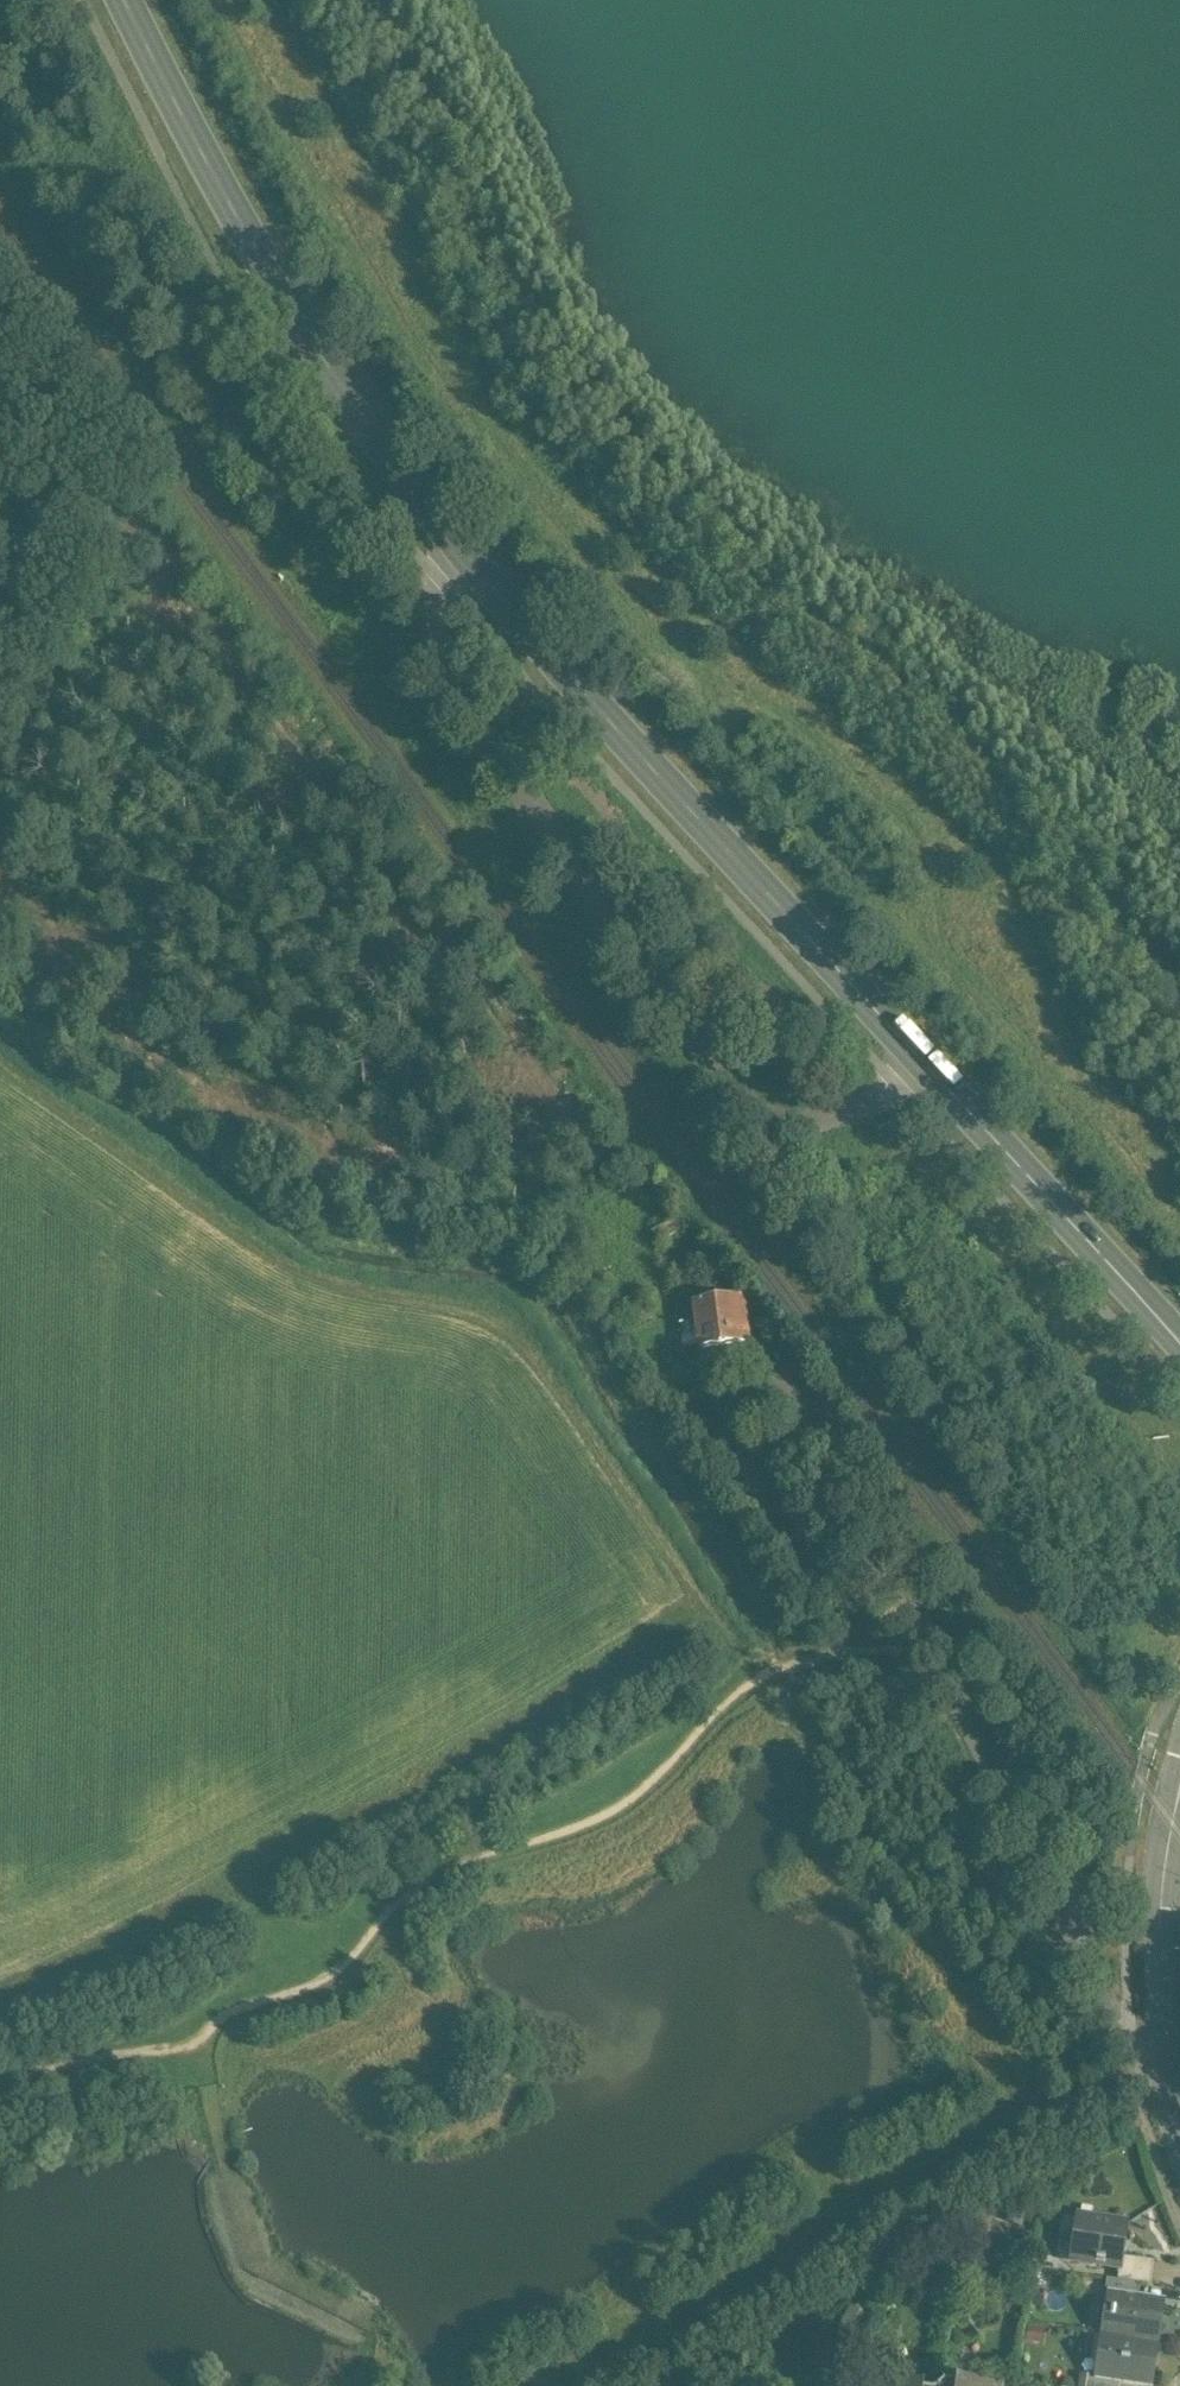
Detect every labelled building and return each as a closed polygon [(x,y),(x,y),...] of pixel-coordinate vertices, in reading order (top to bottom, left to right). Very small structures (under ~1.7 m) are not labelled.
[(735,1302),(696,1307),(701,1348),(747,1342),(745,1323),(738,1324),(735,1302)] [(1127,2225),(1077,2218),(1071,2260),(1120,2267),(1121,2267),(1122,2258),(1127,2225)] [(1154,2262),(1122,2258),(1121,2267),(1120,2267),(1118,2281),(1140,2284),(1150,2286),(1154,2262)] [(1118,2281),(1107,2280),(1104,2298),(1113,2299),(1113,2297),(1137,2301),(1140,2284),(1118,2281)] [(1137,2301),(1113,2297),(1113,2299),(1107,2337),(1153,2344),(1159,2304),(1137,2301)] [(1153,2344),(1107,2337),(1101,2377),(1101,2378),(1120,2381),(1147,2385),(1153,2344)] [(1101,2378),(1101,2377),(1088,2375),(1086,2385),(1119,2385),(1120,2381),(1101,2378)]
